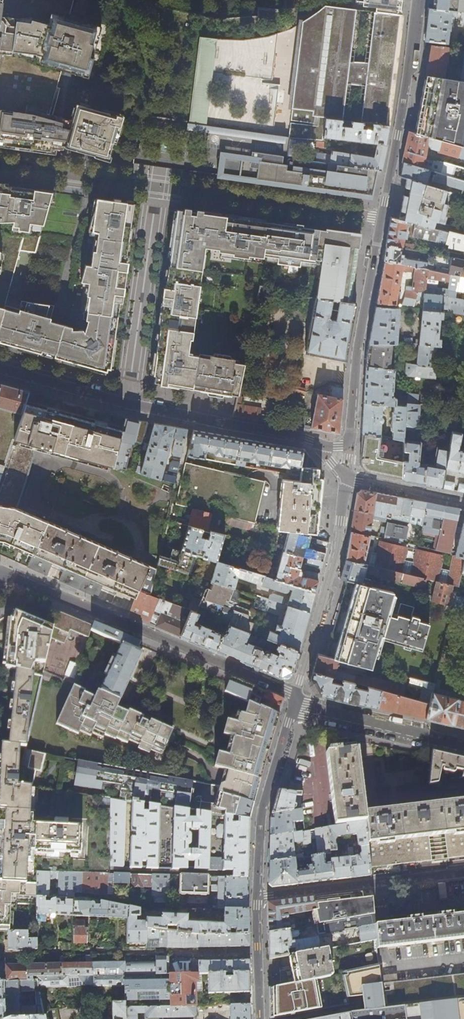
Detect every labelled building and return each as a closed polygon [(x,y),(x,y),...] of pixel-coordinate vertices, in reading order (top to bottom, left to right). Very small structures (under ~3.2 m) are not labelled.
[(102,27),(69,16),(73,0),(0,0),(0,144),(56,152),(57,147),(64,148),(65,146),(87,152),(101,155),(108,157),(121,115),(78,103),(73,119),(54,114),(61,87),(58,86),(63,71),(88,77),(102,27)] [(404,0),(361,0),(361,2),(381,4),(380,13),(398,15),(399,6),(403,6),(403,3),(404,4),(404,0)] [(432,9),(463,13),(463,0),(433,0),(432,9)] [(301,23),(326,7),(324,6),(302,22),(301,23)] [(394,97),(395,90),(391,90),(390,85),(390,81),(390,77),(391,73),(392,69),(394,66),(398,66),(403,22),(402,22),(402,20),(402,16),(398,15),(380,13),(377,13),(373,58),(352,55),(357,11),(326,7),(301,23),(288,136),(288,139),(290,140),(307,141),(311,142),(317,142),(320,142),(323,143),(323,138),(325,119),(389,127),(390,122),(393,105),(394,97)] [(432,9),(428,8),(425,29),(424,42),(447,44),(449,31),(450,31),(450,27),(453,27),(455,17),(461,18),(460,24),(463,25),(463,13),(432,9)] [(208,106),(209,100),(212,78),(216,42),(216,40),(213,40),(204,39),(198,38),(189,121),(188,127),(206,129),(206,124),(208,106)] [(446,64),(448,54),(447,54),(448,47),(431,45),(431,47),(428,60),(426,75),(428,75),(443,78),(446,63),(446,64)] [(460,81),(443,78),(428,75),(422,111),(424,112),(422,119),(421,128),(419,135),(420,135),(461,146),(463,130),(463,81),(460,81)] [(373,159),(331,152),(330,157),(315,155),(314,160),(377,170),(382,171),(386,148),(387,144),(386,144),(389,127),(325,119),(323,138),(376,145),(373,159)] [(461,146),(420,135),(419,135),(408,132),(405,145),(404,151),(425,157),(428,144),(430,148),(438,150),(438,151),(463,159),(463,147),(461,146)] [(306,152),(307,141),(290,140),(287,156),(297,157),(298,151),(306,152)] [(0,144),(0,145),(53,153),(56,154),(56,152),(0,144)] [(440,173),(443,162),(425,157),(404,151),(402,160),(402,162),(430,170),(434,171),(440,173)] [(286,166),(234,159),(220,157),(217,175),(372,197),(376,175),(377,170),(314,160),(297,157),(287,156),(286,166)] [(426,184),(430,170),(402,162),(400,174),(399,176),(406,178),(426,184)] [(440,173),(434,171),(432,180),(463,190),(463,181),(440,173)] [(445,224),(452,192),(426,184),(406,178),(406,183),(405,188),(409,189),(408,197),(403,196),(400,215),(399,220),(408,222),(433,228),(435,221),(445,224)] [(51,192),(24,186),(0,184),(0,234),(12,236),(4,290),(4,291),(8,292),(9,292),(19,249),(34,251),(51,192)] [(133,203),(97,198),(96,204),(95,204),(89,230),(97,231),(97,236),(94,235),(90,264),(84,263),(79,282),(87,283),(81,321),(85,321),(82,332),(80,330),(70,330),(70,327),(63,325),(63,324),(51,321),(55,305),(22,300),(20,308),(6,304),(9,292),(8,292),(0,322),(0,342),(18,347),(38,352),(54,357),(109,372),(120,292),(128,236),(133,203)] [(203,255),(204,248),(232,253),(231,257),(248,259),(248,255),(277,259),(277,263),(289,265),(289,267),(300,268),(301,262),(321,265),(327,231),(177,210),(173,238),(174,239),(171,258),(169,258),(169,261),(170,261),(169,267),(168,267),(164,296),(159,329),(160,329),(156,352),(153,376),(154,376),(153,382),(192,389),(197,357),(187,355),(188,347),(185,347),(186,337),(192,338),(201,267),(200,267),(202,255),(203,255)] [(399,220),(390,218),(388,232),(386,246),(402,249),(422,252),(423,247),(403,243),(407,225),(411,226),(410,236),(447,244),(447,247),(463,251),(463,236),(450,232),(433,228),(408,222),(399,220)] [(352,303),(361,236),(338,233),(327,231),(321,265),(316,298),(352,303)] [(12,236),(0,234),(0,289),(4,290),(12,236)] [(424,261),(400,257),(402,249),(386,246),(385,248),(383,260),(384,260),(415,266),(415,268),(422,269),(424,261)] [(446,257),(446,260),(451,261),(448,274),(463,277),(463,260),(446,257)] [(425,290),(429,270),(422,269),(415,268),(415,266),(384,260),(382,273),(376,303),(396,305),(397,297),(400,297),(401,292),(398,291),(402,271),(414,273),(411,291),(406,290),(403,305),(414,306),(416,299),(417,296),(418,293),(425,290)] [(448,274),(429,270),(425,290),(425,294),(424,294),(422,310),(439,312),(439,311),(441,296),(455,299),(457,292),(463,293),(463,277),(448,274)] [(8,292),(4,291),(4,290),(0,289),(0,322),(8,292)] [(346,360),(347,352),(356,304),(352,303),(316,298),(305,352),(326,356),(346,360)] [(397,344),(399,309),(375,307),(372,323),(368,344),(392,344),(397,344)] [(437,338),(439,319),(442,319),(443,311),(439,311),(439,312),(422,310),(419,340),(415,340),(415,344),(419,344),(436,346),(440,346),(441,339),(437,338)] [(389,369),(392,344),(368,344),(366,355),(365,366),(389,369)] [(435,356),(436,346),(419,344),(417,365),(435,367),(435,356)] [(38,352),(18,347),(17,350),(37,355),(38,352)] [(237,397),(244,364),(229,361),(229,359),(205,355),(204,358),(197,357),(192,389),(197,390),(206,392),(215,393),(237,397)] [(435,378),(435,369),(436,367),(435,367),(417,365),(406,364),(406,373),(408,375),(434,378),(435,378)] [(393,395),(394,369),(389,369),(365,366),(365,370),(363,402),(387,404),(395,405),(406,406),(407,406),(407,403),(417,404),(419,394),(409,393),(408,400),(396,399),(393,395)] [(1,473),(13,439),(25,403),(28,392),(13,388),(0,384),(0,473),(1,473)] [(304,425),(305,416),(301,414),(295,413),(293,427),(333,434),(335,433),(339,433),(343,388),(337,387),(332,386),(330,396),(316,394),(311,426),(304,425)] [(381,433),(383,410),(387,410),(387,404),(363,402),(363,414),(362,433),(377,436),(386,437),(386,433),(381,433)] [(13,439),(36,445),(113,466),(113,464),(114,465),(123,430),(63,413),(25,403),(13,439)] [(419,431),(420,405),(417,404),(407,403),(407,406),(406,406),(405,429),(419,431)] [(254,420),(257,408),(236,404),(233,417),(254,420)] [(405,429),(406,406),(395,405),(395,412),(393,412),(392,430),(394,430),(393,438),(404,439),(405,429)] [(123,430),(114,465),(127,468),(135,441),(141,442),(147,422),(125,418),(123,430)] [(136,471),(175,483),(177,474),(180,462),(173,461),(170,462),(168,475),(162,474),(172,438),(176,439),(171,457),(180,459),(187,429),(154,423),(148,443),(144,443),(136,471)] [(237,458),(240,438),(216,434),(193,430),(187,455),(205,458),(207,449),(213,450),(213,451),(214,453),(215,454),(216,454),(237,458)] [(401,478),(402,462),(379,457),(377,454),(377,436),(362,433),(361,451),(363,451),(363,454),(362,458),(361,459),(360,460),(360,461),(361,462),(362,463),(362,466),(365,469),(375,472),(386,474),(386,475),(401,478)] [(459,447),(462,435),(452,433),(449,450),(447,459),(446,459),(445,468),(460,471),(463,472),(463,448),(459,447)] [(256,441),(240,438),(237,458),(236,463),(245,465),(246,460),(249,460),(256,462),(268,464),(272,443),(256,441)] [(13,439),(1,473),(0,477),(0,503),(8,504),(16,507),(36,445),(13,439)] [(422,465),(422,460),(419,459),(420,442),(404,441),(402,462),(401,478),(401,480),(421,484),(424,484),(424,481),(426,465),(422,465)] [(291,447),(272,443),(268,464),(280,466),(290,468),(289,473),(298,475),(300,467),(303,449),(291,447)] [(443,480),(445,468),(446,459),(447,459),(449,450),(436,449),(433,466),(426,465),(424,481),(424,484),(437,487),(441,488),(443,480)] [(193,508),(212,513),(231,518),(247,522),(253,523),(263,481),(185,463),(176,504),(193,508)] [(304,467),(300,467),(298,475),(289,473),(267,469),(274,476),(277,476),(277,478),(281,480),(276,529),(287,532),(307,537),(307,532),(315,533),(317,509),(318,506),(318,502),(319,497),(320,478),(316,478),(317,469),(304,467)] [(453,490),(455,482),(443,480),(441,488),(453,490)] [(162,489),(172,494),(174,488),(164,484),(162,489)] [(395,509),(397,497),(361,489),(356,493),(354,507),(353,510),(392,519),(392,514),(393,509),(395,509)] [(410,516),(414,500),(407,499),(397,497),(395,509),(393,509),(392,514),(397,515),(410,518),(410,516)] [(423,519),(426,503),(416,501),(414,500),(410,516),(423,519)] [(44,520),(16,507),(8,504),(0,503),(0,540),(6,541),(22,548),(31,552),(44,520)] [(451,551),(460,509),(449,507),(426,503),(423,519),(422,525),(420,532),(435,535),(432,550),(449,554),(450,554),(451,551)] [(189,526),(207,530),(212,513),(193,508),(189,526)] [(350,528),(350,531),(369,536),(372,520),(386,523),(385,528),(383,527),(382,533),(384,533),(383,539),(402,543),(407,522),(392,519),(353,510),(350,528)] [(245,529),(247,522),(231,518),(230,525),(245,529)] [(455,552),(451,551),(450,554),(463,557),(463,518),(455,552)] [(44,520),(31,552),(33,553),(27,567),(46,575),(53,563),(56,565),(65,569),(59,581),(74,587),(97,597),(103,585),(106,587),(116,591),(116,589),(132,596),(136,598),(139,590),(151,595),(157,568),(44,520)] [(224,535),(207,530),(189,526),(181,551),(196,556),(217,562),(224,535)] [(442,556),(415,549),(412,561),(402,559),(405,547),(378,542),(375,554),(366,551),(368,539),(372,540),(372,536),(369,536),(350,531),(348,546),(345,559),(425,579),(435,581),(452,586),(458,587),(461,573),(463,561),(463,557),(450,554),(449,554),(449,557),(452,558),(449,570),(440,568),(442,556)] [(308,537),(307,537),(287,532),(283,550),(323,560),(325,553),(315,551),(314,552),(304,549),(308,537)] [(325,548),(326,549),(328,542),(317,539),(315,539),(313,545),(325,548)] [(190,575),(196,556),(181,551),(173,549),(170,558),(160,555),(158,565),(190,575)] [(321,568),(323,560),(283,550),(275,580),(314,592),(319,574),(309,571),(304,573),(298,571),(302,558),(308,560),(307,564),(321,568)] [(425,579),(345,559),(340,576),(340,578),(347,580),(360,583),(364,574),(366,574),(366,572),(371,575),(423,588),(425,579)] [(311,602),(314,592),(275,580),(264,576),(264,575),(217,562),(211,581),(234,589),(237,577),(284,592),(286,592),(287,591),(288,591),(288,590),(288,588),(291,589),(288,602),(285,601),(285,600),(283,597),(273,594),(270,595),(268,600),(287,605),(309,612),(311,602)] [(283,618),(287,605),(268,600),(234,589),(211,581),(190,575),(158,565),(157,568),(151,595),(183,608),(187,609),(191,610),(199,613),(207,617),(217,620),(219,621),(227,599),(231,601),(248,607),(251,597),(254,598),(251,608),(283,618)] [(421,651),(429,624),(417,621),(418,618),(406,615),(406,618),(396,616),(395,618),(385,615),(392,592),(361,584),(361,583),(360,583),(347,580),(346,584),(342,599),(325,656),(338,660),(367,667),(370,668),(379,636),(389,639),(388,642),(421,651)] [(447,605),(452,586),(435,581),(430,601),(447,605)] [(139,590),(136,598),(129,614),(152,624),(166,630),(180,635),(186,622),(181,620),(182,618),(180,617),(183,608),(151,595),(139,590)] [(455,596),(452,611),(463,613),(463,597),(455,596)] [(287,605),(283,618),(281,626),(279,625),(278,628),(280,629),(277,643),(298,651),(298,649),(304,628),(309,612),(287,605)] [(195,622),(199,613),(191,610),(189,614),(186,622),(180,635),(197,642),(215,650),(222,633),(195,622)] [(45,664),(51,639),(53,628),(39,621),(15,611),(12,618),(10,618),(8,648),(6,668),(15,670),(30,673),(35,662),(45,664)] [(92,630),(93,626),(85,623),(57,611),(53,628),(51,639),(65,644),(70,630),(90,637),(92,630)] [(236,628),(249,632),(258,636),(263,637),(267,639),(272,627),(252,620),(252,621),(240,617),(236,628)] [(138,645),(140,640),(118,631),(94,621),(93,626),(92,630),(121,643),(136,650),(138,645)] [(246,641),(249,632),(236,628),(228,624),(225,631),(222,633),(215,650),(240,660),(251,665),(255,655),(251,653),(254,645),(255,641),(252,640),(251,643),(246,641)] [(132,674),(142,653),(136,650),(121,643),(116,654),(114,653),(108,665),(111,666),(110,669),(107,668),(105,674),(107,675),(100,691),(120,700),(132,674)] [(292,671),(298,651),(277,643),(275,647),(274,649),(275,650),(275,652),(276,652),(275,654),(270,651),(266,650),(268,645),(262,643),(262,644),(260,643),(258,646),(254,645),(251,653),(255,655),(251,665),(262,669),(280,677),(286,674),(292,671)] [(334,672),(336,665),(366,673),(367,667),(338,660),(325,656),(317,654),(314,665),(312,671),(380,690),(404,697),(405,689),(398,687),(396,684),(374,678),(372,678),(369,679),(362,677),(362,678),(340,672),(334,672)] [(67,661),(65,676),(71,677),(73,662),(67,661)] [(83,828),(35,826),(35,828),(29,828),(31,788),(17,786),(19,748),(25,748),(33,674),(30,673),(15,670),(12,697),(8,744),(1,744),(0,754),(0,763),(0,882),(26,883),(28,847),(35,848),(34,851),(81,853),(83,828)] [(380,690),(312,671),(309,682),(315,693),(344,699),(377,707),(380,690)] [(284,700),(265,691),(265,692),(256,688),(254,687),(245,683),(231,678),(228,683),(224,691),(248,701),(259,706),(279,715),(281,707),(284,700)] [(431,693),(434,684),(410,678),(408,686),(421,689),(419,701),(429,704),(431,693)] [(173,731),(129,711),(128,714),(117,708),(120,700),(100,691),(98,690),(95,699),(84,694),(85,691),(74,686),(56,724),(78,735),(81,729),(92,734),(94,730),(116,740),(116,739),(128,744),(131,738),(141,743),(138,749),(150,754),(153,748),(163,753),(173,731)] [(429,704),(419,701),(404,697),(380,690),(377,707),(390,710),(425,718),(429,704)] [(457,699),(457,698),(431,693),(429,704),(425,718),(439,721),(451,724),(463,727),(463,700),(457,699)] [(256,794),(264,765),(267,757),(279,715),(259,706),(248,701),(244,715),(239,714),(237,723),(227,720),(223,734),(233,737),(228,755),(217,752),(213,767),(223,769),(218,786),(217,791),(217,792),(218,793),(218,794),(254,803),(256,794)] [(358,765),(356,750),(349,750),(348,746),(348,743),(347,743),(347,742),(347,739),(332,741),(334,752),(325,753),(334,825),(365,821),(364,812),(362,794),(358,765)] [(25,750),(17,786),(31,788),(35,771),(38,771),(43,755),(25,750)] [(432,750),(432,758),(429,784),(437,783),(441,767),(442,767),(442,769),(443,771),(453,773),(454,772),(455,770),(462,772),(461,778),(463,778),(463,758),(454,756),(432,750)] [(175,809),(188,811),(193,781),(146,773),(145,776),(127,773),(128,770),(77,761),(73,787),(100,791),(101,783),(112,785),(110,800),(126,802),(129,802),(131,803),(133,803),(146,805),(149,805),(151,791),(176,794),(175,809)] [(300,810),(302,802),(302,792),(295,792),(286,791),(278,790),(274,803),(271,815),(300,810)] [(252,810),(254,803),(218,794),(218,793),(217,792),(217,791),(215,799),(218,799),(216,805),(214,805),(200,803),(199,812),(210,814),(224,816),(232,817),(238,818),(249,820),(252,810)] [(110,811),(110,800),(100,798),(98,811),(110,811)] [(123,866),(126,802),(110,800),(110,811),(110,866),(123,866)] [(428,835),(444,833),(447,858),(463,856),(463,800),(422,805),(364,812),(365,821),(365,822),(364,822),(367,843),(369,868),(388,865),(422,861),(431,860),(428,835)] [(158,868),(160,807),(149,805),(149,814),(143,813),(143,810),(146,810),(146,805),(133,803),(131,833),(135,833),(136,839),(131,839),(130,867),(143,867),(143,864),(141,864),(141,861),(147,861),(147,867),(158,868)] [(172,868),(187,868),(187,862),(194,862),(194,869),(231,870),(232,870),(232,869),(248,869),(248,845),(249,820),(238,818),(238,823),(233,823),(232,817),(224,816),(224,826),(220,826),(218,828),(218,835),(220,838),(223,838),(222,859),(209,859),(210,814),(199,812),(196,812),(196,820),(189,820),(189,811),(188,811),(175,809),(172,868)] [(293,834),(291,822),(302,820),(300,810),(271,815),(271,817),(270,819),(270,821),(270,836),(292,834),(293,834)] [(367,843),(364,822),(345,824),(346,836),(356,835),(357,846),(360,848),(361,854),(358,857),(353,857),(352,848),(347,848),(348,858),(350,878),(359,877),(370,875),(369,868),(367,843)] [(346,836),(345,824),(327,827),(329,846),(334,846),(334,843),(334,841),(336,837),(346,836)] [(329,846),(327,827),(314,830),(317,856),(330,854),(329,846)] [(295,855),(293,843),(303,843),(303,845),(311,844),(309,831),(293,834),(292,834),(270,836),(269,848),(269,863),(295,859),(303,858),(303,855),(300,855),(295,855)] [(332,880),(331,863),(324,864),(324,860),(330,859),(330,854),(317,856),(309,857),(310,865),(304,866),(305,870),(297,871),(295,859),(269,863),(269,864),(268,884),(270,886),(272,887),(288,885),(332,880)] [(350,878),(348,858),(330,860),(331,863),(332,880),(340,879),(350,878)] [(113,883),(113,873),(37,871),(37,884),(37,896),(45,897),(53,897),(55,897),(59,897),(59,892),(74,892),(114,896),(113,883)] [(128,883),(128,878),(133,878),(133,873),(113,873),(113,883),(114,896),(114,898),(118,898),(117,883),(128,883)] [(153,883),(154,874),(133,873),(133,878),(135,878),(135,886),(143,886),(151,886),(151,883),(153,883)] [(170,898),(171,875),(154,874),(153,883),(153,898),(154,898),(154,903),(170,903),(170,898)] [(208,903),(208,876),(181,875),(180,895),(188,895),(188,903),(208,903)] [(247,894),(247,877),(231,876),(212,876),(212,891),(218,891),(218,905),(218,906),(215,906),(214,908),(225,909),(248,909),(248,906),(247,894)] [(37,896),(37,884),(26,883),(0,882),(0,931),(8,931),(28,932),(37,932),(37,915),(37,896)] [(288,915),(313,911),(315,925),(373,914),(372,898),(363,899),(362,894),(360,891),(342,894),(311,898),(302,899),(268,903),(268,933),(289,930),(290,929),(288,915)] [(55,915),(55,897),(53,897),(53,899),(51,900),(50,902),(45,902),(45,897),(37,896),(37,915),(55,916),(55,915)] [(73,898),(65,898),(65,903),(60,903),(60,901),(59,900),(59,897),(55,897),(55,915),(55,916),(73,917),(73,916),(73,898)] [(88,917),(88,899),(73,898),(73,916),(73,917),(88,917)] [(108,918),(108,903),(96,900),(88,899),(88,917),(108,918)] [(128,919),(128,907),(108,903),(108,918),(128,919)] [(146,945),(147,929),(166,931),(167,927),(177,927),(177,932),(197,935),(248,934),(248,921),(248,909),(225,909),(225,921),(223,920),(223,925),(199,924),(198,923),(197,924),(187,923),(187,916),(162,915),(162,920),(146,920),(146,923),(136,923),(136,918),(140,918),(140,909),(128,907),(128,919),(127,929),(127,932),(127,945),(146,945)] [(463,914),(454,915),(454,912),(439,914),(440,917),(436,917),(425,918),(421,919),(420,916),(405,918),(406,921),(392,922),(386,923),(380,924),(374,924),(375,939),(376,949),(383,948),(389,947),(463,938),(463,914)] [(295,954),(375,939),(374,924),(373,914),(315,925),(307,926),(309,937),(325,934),(325,933),(349,929),(349,928),(357,927),(358,937),(319,945),(317,938),(291,942),(289,930),(268,933),(268,947),(269,959),(280,957),(288,955),(287,952),(287,950),(294,949),(295,954)] [(87,945),(88,929),(76,929),(76,927),(84,927),(84,921),(73,921),(73,944),(87,945)] [(248,940),(248,934),(197,935),(177,932),(166,931),(147,929),(146,945),(146,948),(186,948),(224,947),(248,946),(248,940)] [(28,940),(28,932),(8,931),(8,950),(37,950),(37,939),(28,940)] [(340,973),(377,965),(376,949),(375,939),(295,954),(288,955),(290,967),(291,970),(280,972),(280,987),(293,984),(317,980),(341,975),(340,973)] [(168,962),(168,956),(156,956),(156,962),(157,974),(169,973),(168,962)] [(92,974),(92,963),(92,957),(85,957),(85,963),(63,963),(63,957),(60,957),(60,964),(60,975),(82,974),(91,974),(92,974)] [(249,966),(249,961),(224,961),(199,961),(191,959),(191,962),(191,973),(249,973),(249,966)] [(157,974),(156,962),(124,963),(124,974),(157,974)] [(191,973),(191,962),(168,962),(169,973),(191,973)] [(124,974),(124,963),(92,963),(92,974),(122,974),(124,974)] [(28,980),(27,964),(7,965),(7,980),(28,980)] [(60,975),(60,964),(27,964),(28,980),(36,979),(35,975),(60,975)] [(346,998),(363,995),(366,1010),(349,1013),(350,1018),(383,1018),(380,984),(378,965),(377,965),(340,973),(341,975),(346,998)] [(202,1006),(201,984),(207,984),(207,993),(249,993),(249,983),(249,973),(191,973),(169,973),(157,974),(124,974),(122,974),(123,986),(123,992),(123,1006),(194,1006),(202,1006)] [(83,985),(82,974),(60,975),(35,975),(36,979),(38,988),(83,985)] [(92,974),(91,974),(92,986),(123,986),(122,974),(92,974)] [(380,984),(383,1018),(463,1018),(463,974),(380,984)] [(42,1006),(38,988),(36,979),(28,980),(7,980),(3,981),(0,981),(0,1018),(4,1018),(10,1017),(44,1016),(42,1006)] [(322,1009),(317,980),(293,984),(280,987),(269,989),(269,993),(269,997),(270,1018),(282,1016),(322,1009)] [(123,1006),(123,992),(116,992),(116,1002),(110,1003),(111,1018),(124,1018),(123,1006)] [(250,1012),(250,1005),(229,1005),(229,1018),(250,1018),(250,1012)] [(57,1008),(46,1008),(45,1006),(42,1006),(44,1016),(44,1018),(59,1018),(57,1008)] [(162,1017),(193,1016),(194,1015),(194,1006),(123,1006),(124,1018),(162,1018),(162,1017)]
